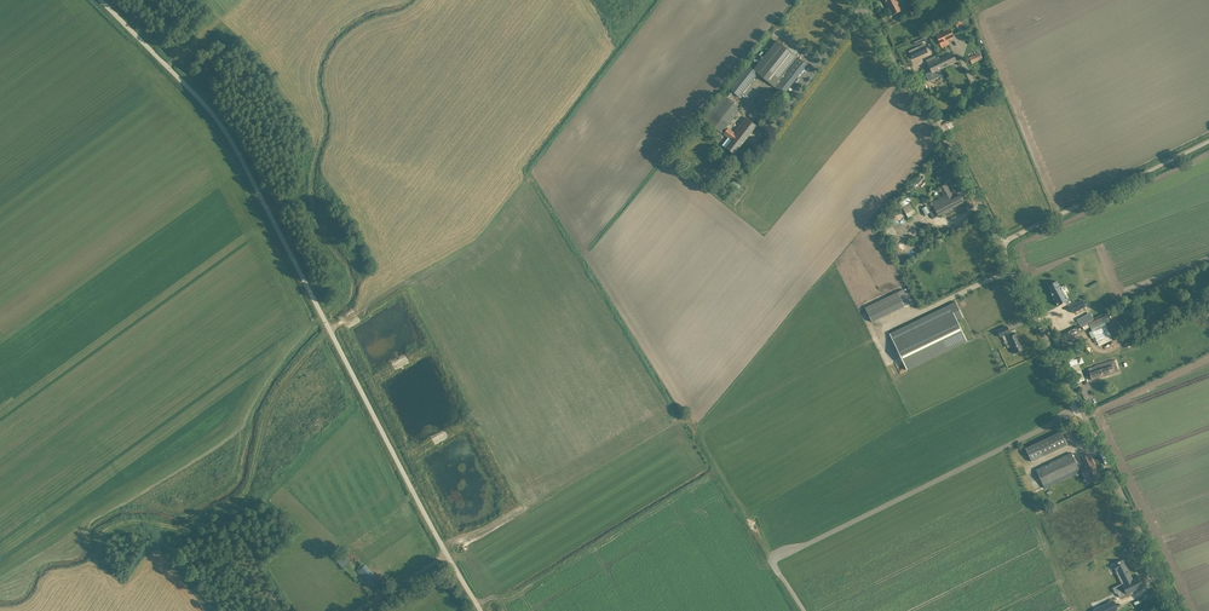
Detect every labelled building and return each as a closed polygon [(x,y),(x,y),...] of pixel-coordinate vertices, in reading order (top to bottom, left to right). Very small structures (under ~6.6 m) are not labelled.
[(899,0),(885,0),(893,15),(902,10),(898,3),(899,2),(899,0)] [(962,13),(963,17),(970,14),(968,8),(963,10),(964,12),(962,13)] [(944,32),(936,36),(942,48),(949,45),(947,41),(954,37),(951,29),(944,32)] [(927,40),(924,35),(913,40),(915,45),(927,40)] [(758,74),(774,86),(776,87),(787,73),(786,72),(798,57),(777,41),(754,70),(758,74)] [(915,48),(916,50),(919,56),(928,52),(924,44),(915,48)] [(969,57),(972,64),(983,59),(980,52),(969,57)] [(942,69),(956,62),(953,53),(938,60),(939,60),(938,61),(942,69)] [(927,62),(932,72),(926,74),(929,81),(940,76),(938,70),(942,69),(938,61),(939,60),(938,60),(936,55),(932,57),(926,60),(927,62)] [(799,58),(787,73),(776,87),(784,94),(789,87),(788,86),(806,64),(799,58)] [(768,114),(780,99),(768,89),(756,104),(768,114)] [(722,133),(741,109),(722,95),(704,119),(722,133)] [(735,154),(757,126),(746,117),(734,132),(729,128),(724,134),(732,140),(726,148),(735,154)] [(947,184),(941,187),(939,188),(943,196),(927,205),(934,218),(958,205),(964,203),(959,194),(953,197),(947,184)] [(909,218),(918,213),(911,202),(902,207),(909,218)] [(886,229),(889,235),(895,233),(892,224),(889,226),(889,227),(886,229)] [(1057,281),(1048,286),(1051,291),(1050,291),(1058,306),(1068,301),(1060,286),(1057,281)] [(904,289),(863,305),(869,320),(909,305),(904,289)] [(1069,307),(1073,313),(1086,306),(1082,300),(1069,307)] [(967,341),(964,334),(957,321),(964,318),(956,302),(890,334),(901,358),(902,359),(907,370),(961,344),(967,341)] [(1097,341),(1102,339),(1110,335),(1103,317),(1094,321),(1089,323),(1096,340),(1097,341)] [(1009,333),(1010,332),(1007,326),(997,331),(1000,337),(1002,336),(1004,340),(1007,339),(1015,354),(1024,349),(1021,343),(1022,343),(1020,339),(1019,339),(1017,334),(1011,337),(1009,333)] [(1077,383),(1085,379),(1079,365),(1083,363),(1080,356),(1068,361),(1077,383)] [(1114,360),(1101,364),(1095,366),(1097,370),(1089,372),(1092,380),(1098,378),(1118,372),(1117,368),(1116,365),(1114,360)] [(1067,444),(1061,431),(1026,449),(1032,462),(1067,444)] [(1045,489),(1046,488),(1049,487),(1076,474),(1080,471),(1079,469),(1071,453),(1036,470),(1040,478),(1044,486),(1045,489)] [(1085,467),(1080,469),(1081,471),(1085,478),(1087,482),(1091,481),(1092,481),(1100,477),(1089,454),(1081,458),(1085,467)] [(342,566),(347,560),(338,552),(333,558),(342,566)] [(1124,584),(1115,589),(1117,592),(1120,597),(1126,594),(1142,586),(1141,586),(1140,584),(1140,583),(1139,581),(1138,581),(1137,579),(1138,578),(1133,580),(1126,566),(1123,560),(1122,561),(1123,561),(1125,566),(1117,570),(1124,584)] [(366,564),(358,571),(368,582),(376,575),(366,564)] [(1094,610),(1114,610),(1110,602),(1094,610)]
